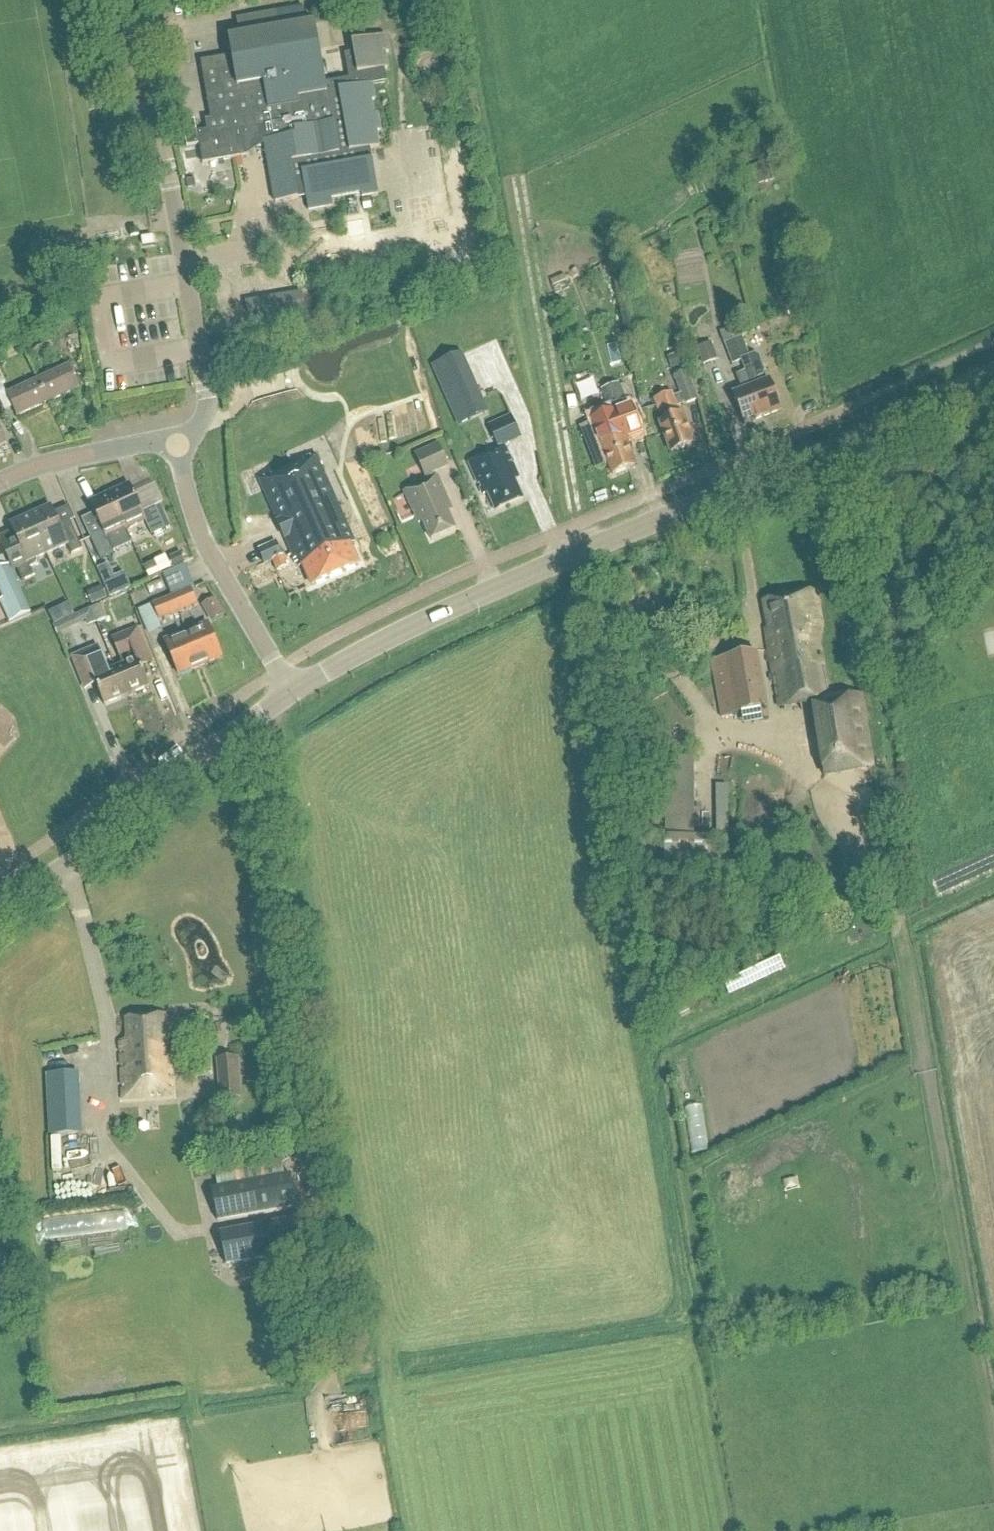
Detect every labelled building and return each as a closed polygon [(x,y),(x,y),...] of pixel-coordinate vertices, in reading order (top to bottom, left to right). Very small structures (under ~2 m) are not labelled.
[(377,133),(381,133),(378,116),(374,117),(372,103),(376,102),(373,86),(386,83),(384,71),(388,70),(385,54),(389,54),(386,38),(352,44),(354,55),(345,56),(350,81),(326,85),(318,43),(319,43),(315,25),(281,31),(278,14),(237,21),(240,38),(229,40),(232,58),(201,63),(211,121),(206,122),(207,133),(198,134),(203,166),(247,158),(246,149),(265,145),(276,205),(299,201),(298,197),(306,196),(309,212),(334,208),(332,200),(362,195),(362,199),(379,196),(373,162),(365,164),(363,152),(380,149),(377,133)] [(187,149),(199,147),(195,123),(183,125),(187,149)] [(751,189),(773,182),(767,164),(745,171),(751,189)] [(188,191),(188,193),(193,193),(197,192),(196,184),(187,185),(188,191)] [(701,185),(694,187),(699,198),(706,195),(701,185)] [(566,282),(552,288),(556,297),(570,291),(566,282)] [(305,315),(301,293),(246,303),(248,315),(261,312),(263,323),(305,315)] [(731,329),(719,333),(725,345),(734,342),(736,341),(731,329)] [(746,374),(763,419),(782,412),(770,382),(761,386),(758,379),(763,378),(765,374),(759,358),(755,357),(750,358),(743,339),(736,341),(734,342),(742,363),(746,374)] [(733,367),(742,363),(734,342),(725,345),(733,367)] [(704,366),(718,360),(711,343),(697,349),(704,366)] [(681,353),(663,360),(669,373),(686,367),(681,353)] [(70,367),(38,382),(49,404),(80,390),(70,367)] [(468,367),(438,380),(452,413),(483,400),(468,367)] [(698,401),(687,373),(674,378),(681,396),(673,399),(672,394),(655,401),(663,423),(660,424),(672,454),(694,446),(683,415),(680,416),(677,408),(685,405),(685,406),(698,401)] [(745,426),(763,419),(746,374),(737,377),(743,393),(733,397),(745,426)] [(49,404),(38,382),(7,396),(18,419),(49,404)] [(604,391),(611,410),(627,404),(620,385),(604,391)] [(602,446),(613,477),(636,468),(624,438),(641,432),(632,409),(594,424),(602,446)] [(523,501),(512,474),(516,472),(505,447),(521,439),(511,417),(489,427),(500,451),(469,465),(483,496),(488,494),(496,513),(523,501)] [(435,480),(432,475),(448,468),(439,446),(416,456),(428,483),(405,493),(419,525),(423,523),(432,542),(455,531),(443,504),(448,502),(437,479),(435,480)] [(261,483),(279,524),(278,524),(285,541),(287,541),(299,569),(304,567),(313,587),(359,567),(350,546),(355,544),(316,458),(261,483)] [(130,485),(110,495),(126,531),(146,523),(152,537),(166,531),(156,508),(143,514),(130,485)] [(115,555),(114,553),(131,546),(125,532),(126,531),(110,495),(90,504),(103,532),(90,538),(101,561),(115,555)] [(52,509),(31,518),(48,555),(68,546),(72,556),(83,551),(71,523),(60,528),(52,509)] [(13,573),(18,571),(23,583),(34,578),(30,569),(35,567),(37,563),(36,560),(48,555),(31,518),(11,526),(13,532),(17,539),(20,546),(22,552),(12,557),(7,559),(13,573)] [(169,571),(184,564),(181,555),(165,562),(169,571)] [(277,574),(289,570),(284,557),(272,562),(277,574)] [(4,601),(0,603),(10,624),(31,615),(10,568),(0,572),(0,593),(4,601)] [(125,574),(115,579),(122,594),(131,590),(125,574)] [(92,606),(107,600),(102,589),(88,595),(92,606)] [(768,630),(762,631),(776,709),(808,703),(821,776),(823,776),(823,780),(875,770),(867,720),(863,695),(858,695),(851,697),(850,695),(831,698),(821,641),(822,637),(824,626),(818,591),(813,592),(763,601),(768,630)] [(188,592),(170,600),(177,614),(194,607),(188,592)] [(211,624),(225,616),(215,599),(201,607),(211,624)] [(177,614),(170,600),(153,608),(159,622),(177,614)] [(56,630),(61,638),(85,625),(88,631),(98,626),(90,612),(56,630)] [(195,633),(187,637),(200,667),(221,658),(206,624),(193,629),(195,633)] [(112,640),(114,643),(123,665),(115,668),(128,697),(150,687),(142,669),(139,661),(150,657),(141,634),(138,629),(127,634),(116,638),(112,640)] [(200,667),(187,637),(180,640),(178,636),(164,642),(179,676),(200,667)] [(70,659),(81,684),(84,683),(92,679),(96,688),(104,707),(128,697),(115,668),(108,671),(100,653),(98,647),(86,652),(73,658),(70,659)] [(714,661),(725,720),(770,712),(760,653),(714,661)] [(262,799),(265,815),(274,814),(272,798),(262,799)] [(718,884),(718,838),(664,838),(664,884),(718,884)] [(675,1011),(681,1022),(691,1017),(685,1006),(675,1011)] [(161,1060),(160,1047),(168,1047),(166,1019),(127,1021),(128,1044),(121,1044),(124,1101),(173,1098),(171,1060),(161,1060)] [(216,1059),(219,1101),(243,1100),(239,1057),(216,1059)] [(82,1113),(49,1115),(50,1137),(83,1135),(82,1113)] [(212,1191),(218,1223),(297,1208),(291,1176),(212,1191)] [(227,1266),(305,1251),(299,1220),(221,1234),(227,1266)]
